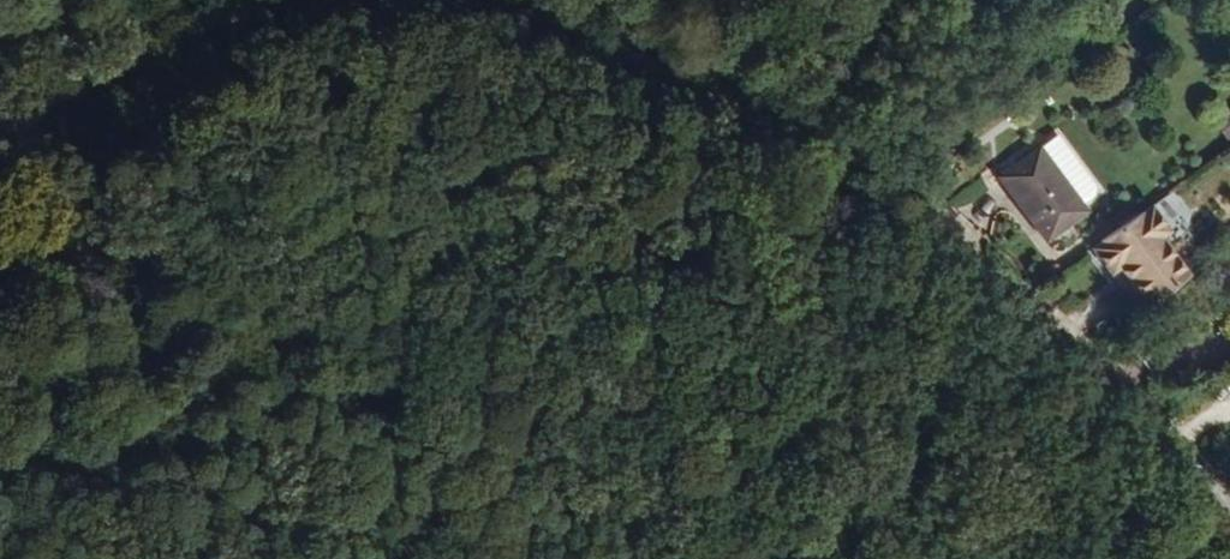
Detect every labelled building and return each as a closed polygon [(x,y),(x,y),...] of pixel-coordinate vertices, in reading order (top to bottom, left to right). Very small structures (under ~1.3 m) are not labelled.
[(1210,120),(1223,136),(1229,131),(1229,106),(1210,120)] [(1081,210),(1034,147),(994,176),(1040,240),(1081,210)] [(1183,276),(1156,237),(1164,231),(1144,204),(1086,246),(1105,273),(1113,266),(1119,262),(1127,275),(1122,279),(1141,306),(1183,276)] [(1127,275),(1119,262),(1113,266),(1122,279),(1127,275)]
